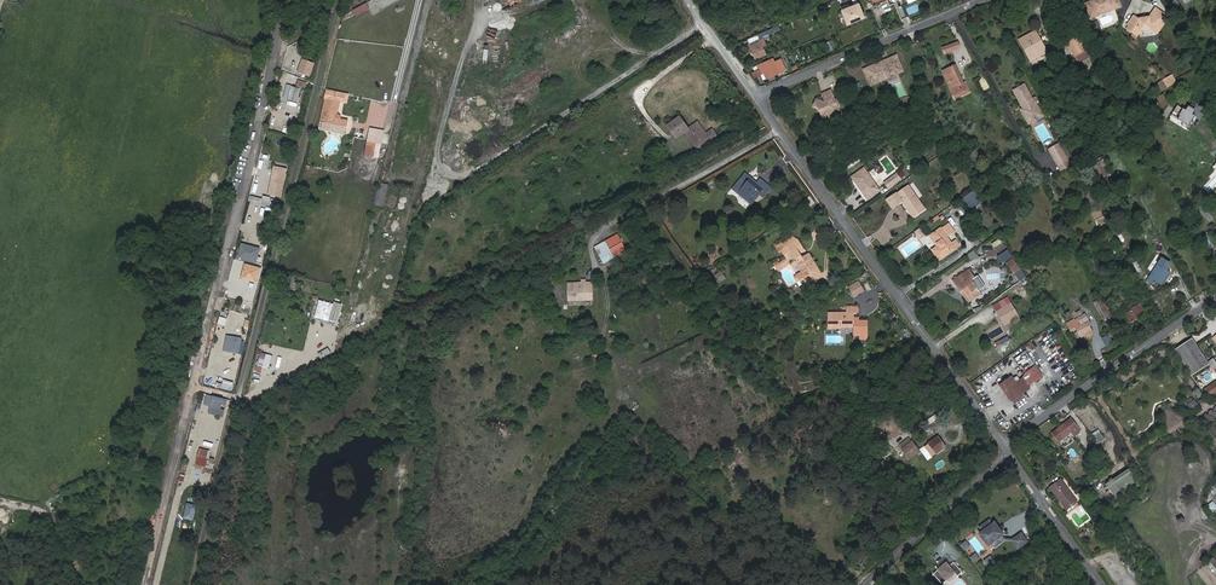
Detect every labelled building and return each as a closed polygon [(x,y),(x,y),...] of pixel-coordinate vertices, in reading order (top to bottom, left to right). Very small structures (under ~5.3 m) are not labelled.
[(438,8),(445,10),(448,1),(444,0),(440,0),(438,8)] [(1089,3),(1094,15),(1099,13),(1101,11),(1115,6),(1116,9),(1124,6),(1121,0),(1100,0),(1097,1),(1097,0),(1089,3)] [(1180,0),(1174,4),(1177,9),(1184,6),(1180,0)] [(353,10),(356,16),(370,9),(367,3),(353,10)] [(859,3),(843,10),(849,24),(865,17),(859,3)] [(1094,15),(1089,3),(1087,4),(1093,18),(1116,9),(1115,6),(1101,11),(1099,13),(1094,15)] [(1134,23),(1132,25),(1130,28),(1135,32),(1141,24),(1142,30),(1153,28),(1155,27),(1157,30),(1157,31),(1160,33),(1168,22),(1164,19),(1167,14),(1158,8),(1153,15),(1153,17),(1150,17),(1144,18),(1142,19),(1137,15),(1132,22),(1134,23)] [(750,45),(756,59),(765,55),(762,48),(767,46),(764,39),(771,36),(770,35),(782,29),(780,25),(757,35),(759,39),(759,40),(760,41),(751,45),(750,45)] [(1038,40),(1041,39),(1037,32),(1020,41),(1032,62),(1048,53),(1044,45),(1042,46),(1038,40)] [(1069,41),(1077,55),(1088,48),(1081,35),(1069,41)] [(959,42),(944,47),(946,53),(961,48),(959,42)] [(1088,48),(1077,55),(1081,63),(1093,57),(1088,48)] [(897,56),(864,70),(870,83),(903,69),(897,56)] [(301,59),(297,73),(310,76),(313,61),(301,59)] [(762,67),(767,77),(778,72),(788,68),(784,59),(774,63),(766,66),(765,62),(759,65),(760,67),(762,67)] [(848,76),(856,73),(852,64),(844,67),(848,76)] [(943,72),(953,97),(967,91),(963,83),(956,66),(943,72)] [(903,69),(870,83),(871,85),(904,71),(903,69)] [(1171,76),(1168,78),(1172,86),(1176,83),(1171,76)] [(1168,78),(1163,81),(1168,88),(1172,86),(1168,78)] [(296,86),(306,88),(307,82),(298,80),(296,86)] [(1163,81),(1158,83),(1163,91),(1168,88),(1163,81)] [(967,91),(953,97),(955,100),(971,93),(966,82),(963,83),(967,91)] [(1037,113),(1041,110),(1035,100),(1033,101),(1031,98),(1032,97),(1024,83),(1014,89),(1021,102),(1025,103),(1026,106),(1025,106),(1023,112),(1026,117),(1032,118),(1034,117),(1036,119),(1037,113)] [(1158,83),(1155,86),(1159,93),(1163,91),(1158,83)] [(298,102),(301,88),(291,86),(287,100),(298,102)] [(824,100),(825,102),(823,102),(820,101),(816,100),(814,107),(819,109),(822,118),(825,116),(826,119),(832,122),(833,119),(836,113),(839,112),(838,107),(839,104),(838,101),(835,101),(831,91),(822,94),(824,100)] [(325,101),(326,101),(324,113),(321,123),(337,127),(346,129),(348,122),(340,120),(340,118),(340,117),(338,116),(337,115),(339,103),(346,105),(348,96),(327,92),(325,101)] [(1163,95),(1157,98),(1162,107),(1168,104),(1163,95)] [(1195,116),(1192,114),(1195,110),(1188,106),(1185,110),(1177,105),(1173,112),(1179,115),(1179,116),(1177,120),(1183,123),(1181,125),(1187,129),(1192,121),(1195,116)] [(688,129),(679,117),(667,126),(675,138),(684,132),(697,149),(716,136),(711,130),(706,134),(703,136),(701,134),(704,132),(697,122),(688,129)] [(337,127),(336,133),(345,135),(346,129),(337,127)] [(368,138),(378,140),(379,140),(379,137),(384,138),(385,133),(369,130),(368,138)] [(379,140),(378,140),(376,150),(383,151),(386,141),(384,140),(383,140),(379,140)] [(1059,144),(1050,149),(1062,171),(1071,166),(1059,144)] [(1106,160),(1097,165),(1105,180),(1114,176),(1106,160)] [(866,167),(853,177),(869,199),(882,190),(866,167)] [(898,173),(885,183),(888,186),(901,176),(898,173)] [(750,182),(751,180),(746,176),(734,190),(748,202),(753,196),(756,199),(760,194),(763,191),(757,186),(755,184),(753,185),(750,182)] [(901,176),(888,186),(890,189),(903,179),(901,176)] [(954,185),(950,179),(941,185),(946,191),(954,185)] [(1110,183),(1116,196),(1119,195),(1113,181),(1110,183)] [(760,182),(757,186),(763,191),(760,194),(764,198),(771,190),(760,182)] [(387,187),(379,185),(374,205),(382,207),(387,187)] [(911,185),(904,189),(909,195),(915,191),(911,185)] [(271,189),(268,198),(278,200),(281,191),(276,190),(271,189)] [(909,195),(904,189),(889,200),(894,208),(903,202),(915,218),(928,209),(915,191),(909,195)] [(975,190),(962,199),(971,211),(984,201),(975,190)] [(753,196),(748,202),(752,205),(756,199),(753,196)] [(249,199),(247,204),(260,207),(261,202),(249,199)] [(810,199),(807,202),(812,209),(815,206),(810,199)] [(807,202),(800,206),(805,213),(812,209),(807,202)] [(844,215),(851,211),(848,205),(841,210),(844,215)] [(914,232),(920,240),(930,232),(925,224),(914,232)] [(942,230),(933,236),(941,247),(938,248),(933,252),(940,262),(957,250),(952,245),(948,239),(956,233),(950,225),(943,231),(942,230)] [(1165,236),(1169,245),(1176,241),(1172,232),(1165,236)] [(603,264),(626,250),(617,234),(594,247),(603,264)] [(941,247),(933,236),(930,238),(938,248),(941,247)] [(995,248),(1003,243),(1000,239),(992,244),(995,248)] [(814,272),(819,270),(810,255),(803,259),(800,254),(804,251),(798,241),(782,251),(788,261),(794,257),(798,262),(796,263),(809,283),(818,278),(814,272)] [(957,241),(952,245),(957,250),(961,247),(957,241)] [(236,258),(256,264),(261,248),(241,242),(236,258)] [(1008,264),(1015,274),(1021,270),(1014,261),(1008,264)] [(1165,278),(1170,271),(1167,269),(1168,268),(1162,263),(1153,276),(1164,284),(1167,280),(1165,278)] [(822,275),(819,270),(814,272),(818,278),(822,275)] [(982,295),(975,286),(972,282),(975,279),(969,271),(962,277),(964,280),(957,285),(961,290),(962,289),(966,293),(964,295),(968,300),(974,295),(976,299),(982,295)] [(722,274),(715,278),(719,285),(726,281),(722,274)] [(955,282),(957,285),(964,280),(962,277),(955,282)] [(592,283),(568,283),(569,301),(592,301),(592,283)] [(851,289),(855,296),(864,290),(860,283),(851,289)] [(1119,301),(1120,303),(1130,298),(1126,290),(1116,296),(1115,294),(1112,296),(1115,301),(1118,299),(1119,301)] [(1043,291),(1039,293),(1043,302),(1048,300),(1043,291)] [(970,303),(976,299),(974,295),(968,300),(970,303)] [(997,310),(1001,316),(1004,314),(1009,321),(1014,318),(1015,320),(1021,315),(1008,298),(1002,302),(1004,305),(997,310)] [(1102,299),(1095,302),(1105,320),(1112,316),(1102,299)] [(1133,309),(1142,304),(1140,300),(1131,305),(1133,309)] [(337,322),(342,305),(333,302),(328,320),(337,322)] [(1134,311),(1125,315),(1130,324),(1148,314),(1142,304),(1133,309),(1134,311)] [(829,313),(830,328),(842,328),(842,327),(855,327),(855,339),(860,338),(868,338),(867,323),(860,323),(854,323),(854,320),(854,313),(859,313),(859,307),(847,307),(847,313),(829,313)] [(617,323),(624,326),(629,317),(621,313),(617,323)] [(1004,314),(1001,316),(1008,325),(1015,320),(1014,318),(1009,321),(1004,314)] [(1076,319),(1069,323),(1074,331),(1078,329),(1080,332),(1077,334),(1079,338),(1083,336),(1083,338),(1087,335),(1090,337),(1095,334),(1095,333),(1091,326),(1093,325),(1087,314),(1076,320),(1076,319)] [(220,316),(218,324),(225,326),(227,318),(220,316)] [(225,335),(224,352),(240,353),(242,337),(225,335)] [(1209,366),(1192,340),(1174,351),(1191,378),(1209,366)] [(538,346),(533,355),(540,359),(545,350),(538,346)] [(261,353),(257,365),(262,367),(266,355),(261,353)] [(1012,378),(1000,387),(1011,403),(1030,390),(1029,388),(1043,377),(1030,360),(1021,367),(1026,375),(1023,380),(1016,384),(1012,378)] [(1215,394),(1215,384),(1203,392),(1207,399),(1215,394)] [(1011,403),(1000,387),(998,388),(1010,404),(1011,403)] [(641,402),(650,398),(646,390),(637,395),(641,402)] [(219,400),(210,398),(207,408),(217,411),(219,400)] [(1192,411),(1199,406),(1195,400),(1187,405),(1192,411)] [(1206,418),(1215,422),(1215,421),(1215,412),(1209,409),(1206,418)] [(930,417),(934,421),(935,423),(939,419),(935,414),(930,417)] [(932,422),(929,418),(924,422),(927,426),(932,422)] [(1072,419),(1052,434),(1054,436),(1052,438),(1056,444),(1071,433),(1074,437),(1081,432),(1072,419)] [(1197,429),(1194,425),(1185,431),(1188,435),(1197,429)] [(1094,436),(1099,444),(1106,440),(1101,432),(1094,436)] [(572,438),(577,447),(584,443),(579,434),(572,438)] [(929,444),(936,455),(945,448),(937,437),(929,444)] [(1104,453),(1094,440),(1090,443),(1100,456),(1104,453)] [(902,450),(908,459),(918,452),(912,443),(902,450)] [(932,458),(936,455),(929,444),(924,447),(932,458)] [(207,452),(192,449),(189,458),(204,462),(207,452)] [(894,454),(887,459),(890,463),(897,458),(894,454)] [(1106,485),(1117,502),(1141,487),(1130,470),(1106,485)] [(1059,501),(1066,510),(1073,505),(1072,503),(1075,501),(1068,491),(1067,492),(1064,488),(1066,487),(1061,479),(1051,486),(1060,500),(1059,501)] [(1208,506),(1213,512),(1215,510),(1215,506),(1213,502),(1208,506)] [(994,525),(991,521),(981,528),(984,531),(993,543),(996,547),(1004,541),(1005,540),(1005,539),(1003,536),(994,525)] [(1005,534),(996,523),(994,525),(1003,536),(1005,534)] [(991,545),(993,543),(984,531),(982,533),(991,545)] [(1019,549),(1028,543),(1021,535),(1014,540),(1013,541),(1014,542),(1019,549)] [(967,540),(960,545),(964,551),(971,547),(967,540)] [(996,552),(991,556),(995,561),(1000,557),(996,552)] [(975,564),(981,559),(976,553),(970,557),(975,564)] [(947,556),(928,572),(939,584),(940,584),(945,580),(948,584),(961,572),(947,556)] [(1206,568),(1215,581),(1215,560),(1206,568)]
